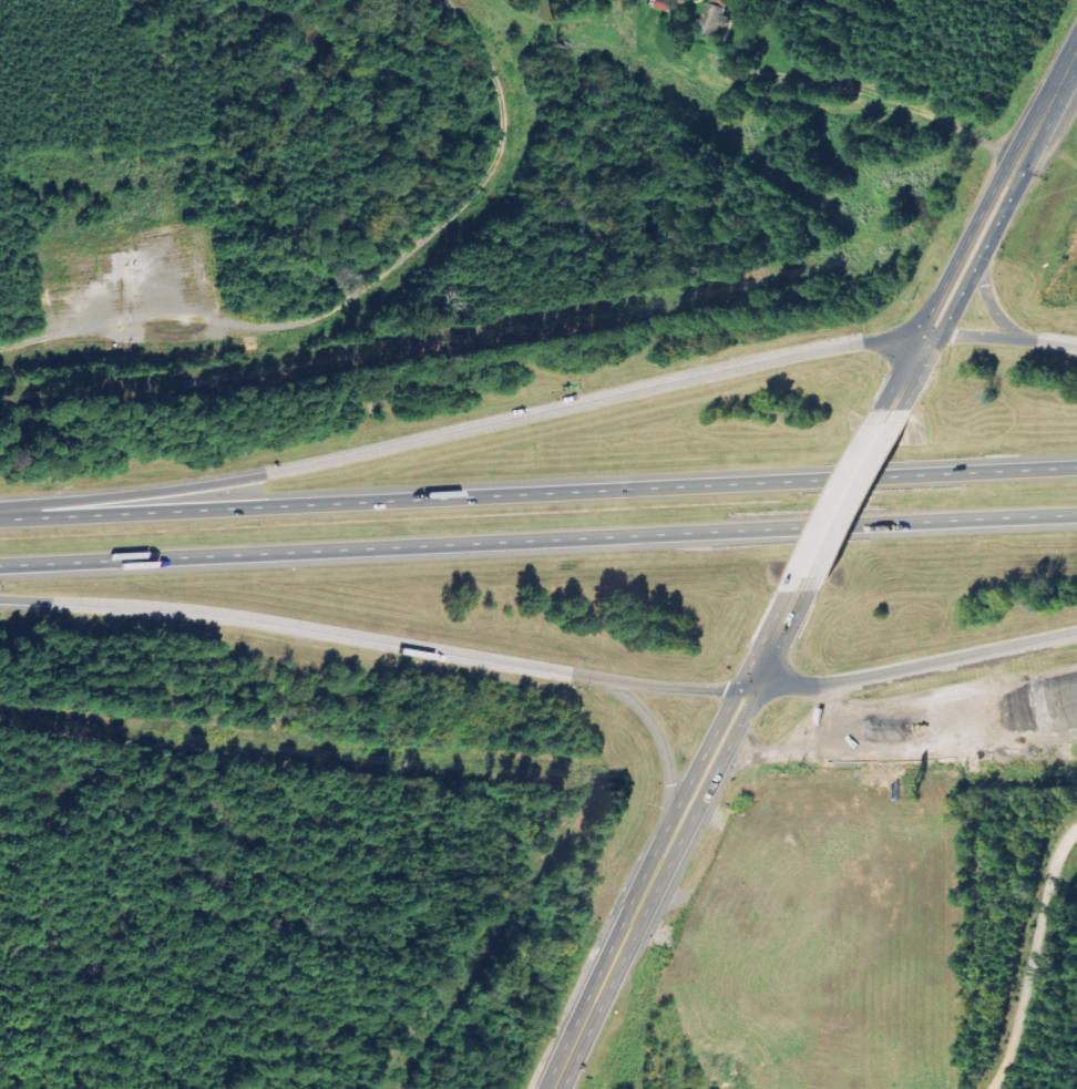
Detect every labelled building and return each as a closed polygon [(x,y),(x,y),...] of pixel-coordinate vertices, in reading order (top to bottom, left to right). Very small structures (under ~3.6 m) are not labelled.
[(669,0),(655,0),(652,8),(665,12),(669,0)] [(721,0),(710,0),(702,32),(724,37),(728,16),(727,16),(731,2),(721,0)]
